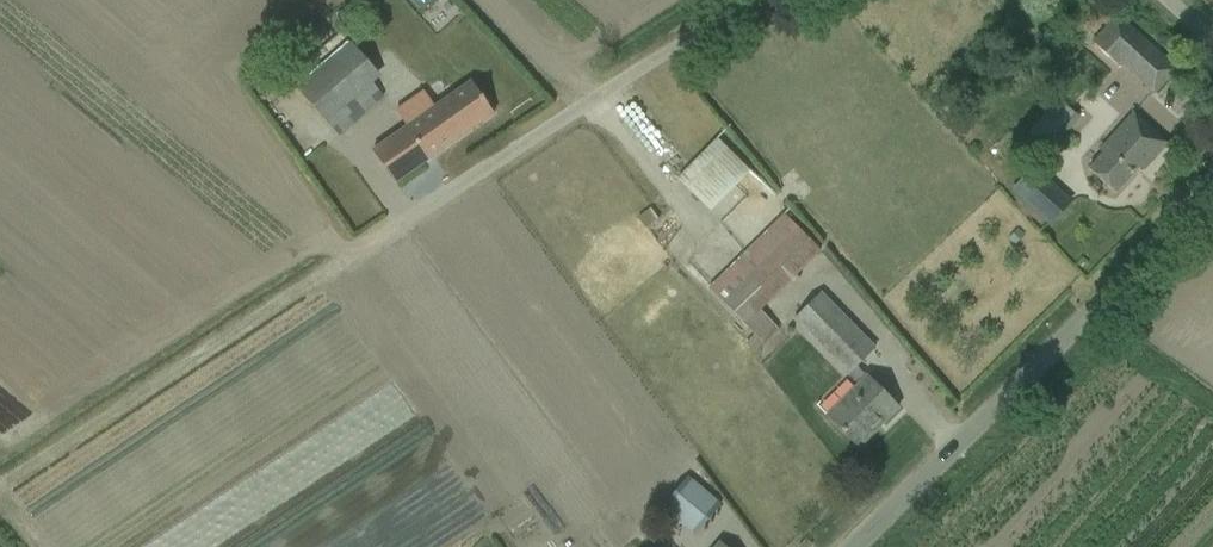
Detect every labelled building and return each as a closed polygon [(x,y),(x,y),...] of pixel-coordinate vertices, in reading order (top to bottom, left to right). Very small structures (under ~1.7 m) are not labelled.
[(1117,65),(1119,62),(1124,66),(1145,42),(1117,17),(1093,44),(1117,65)] [(383,97),(368,79),(375,72),(350,42),(297,88),(338,135),(383,97)] [(1153,93),(1175,69),(1166,61),(1144,85),(1153,93)] [(373,152),(396,183),(493,115),(471,83),(435,108),(373,152)] [(1059,103),(1030,135),(1048,152),(1077,119),(1059,103)] [(1104,154),(1089,170),(1115,194),(1139,167),(1143,171),(1167,144),(1134,114),(1100,151),(1104,154)] [(686,184),(721,218),(761,176),(726,142),(686,184)] [(1050,225),(1070,202),(1033,168),(1013,191),(1050,225)] [(650,209),(640,217),(646,226),(657,218),(650,209)] [(823,251),(785,213),(708,288),(763,345),(780,328),(762,310),(823,251)] [(875,348),(821,294),(794,320),(858,385),(827,416),(855,445),(880,421),(883,424),(898,409),(857,367),(875,348)] [(697,534),(720,506),(687,479),(664,506),(697,534)]
